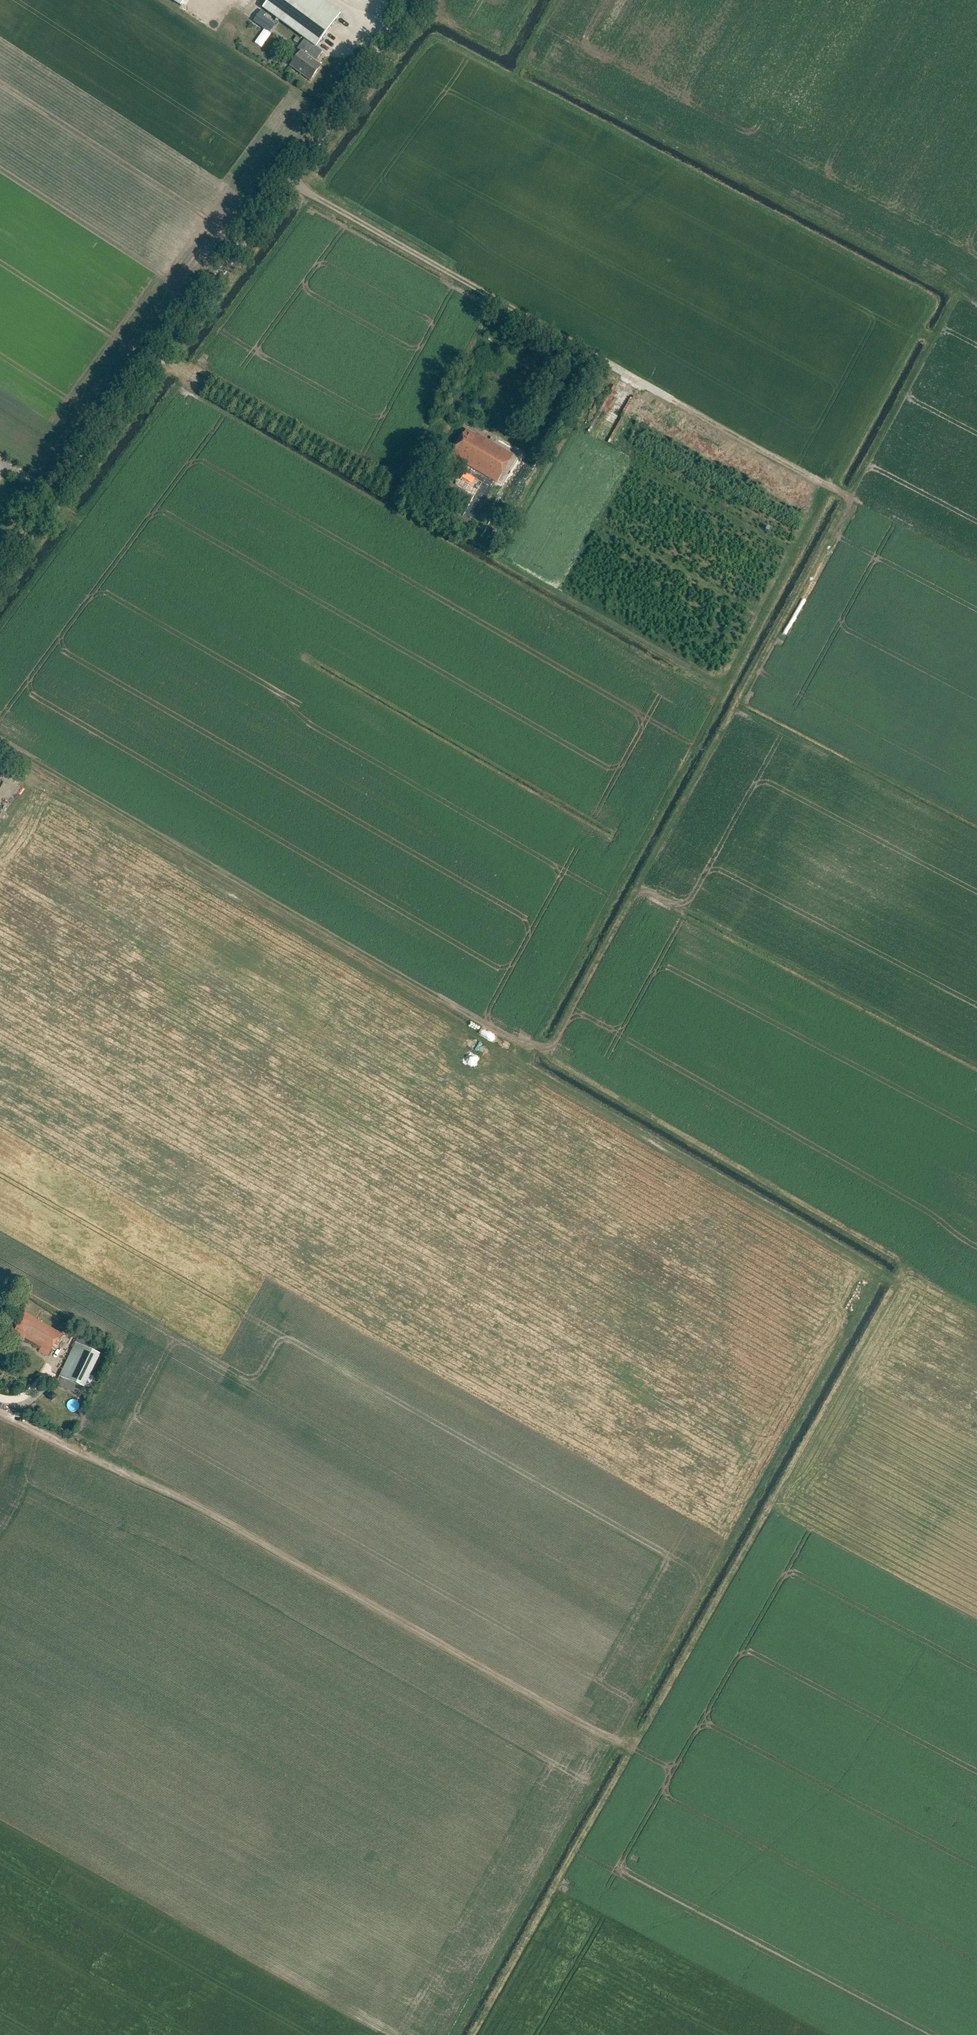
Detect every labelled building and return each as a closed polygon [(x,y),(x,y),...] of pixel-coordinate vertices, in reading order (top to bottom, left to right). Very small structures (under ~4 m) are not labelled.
[(267,12),(304,39),(316,48),(317,48),(340,15),(319,0),(276,0),(267,12)] [(304,39),(297,50),(301,52),(290,67),(310,81),(321,67),(315,62),(323,52),(317,48),(316,48),(304,39)] [(466,429),(451,455),(497,482),(513,454),(480,435),(479,437),(466,429)] [(465,472),(459,481),(477,491),(482,482),(465,472)] [(42,1347),(39,1351),(48,1356),(61,1334),(25,1313),(14,1333),(24,1339),(25,1338),(42,1347)] [(76,1343),(98,1353),(102,1346),(86,1339),(85,1340),(78,1337),(76,1343)] [(93,1365),(98,1353),(76,1343),(75,1343),(60,1377),(61,1377),(58,1385),(78,1395),(92,1365),(93,1365)] [(52,1401),(57,1397),(52,1391),(47,1395),(52,1401)]
